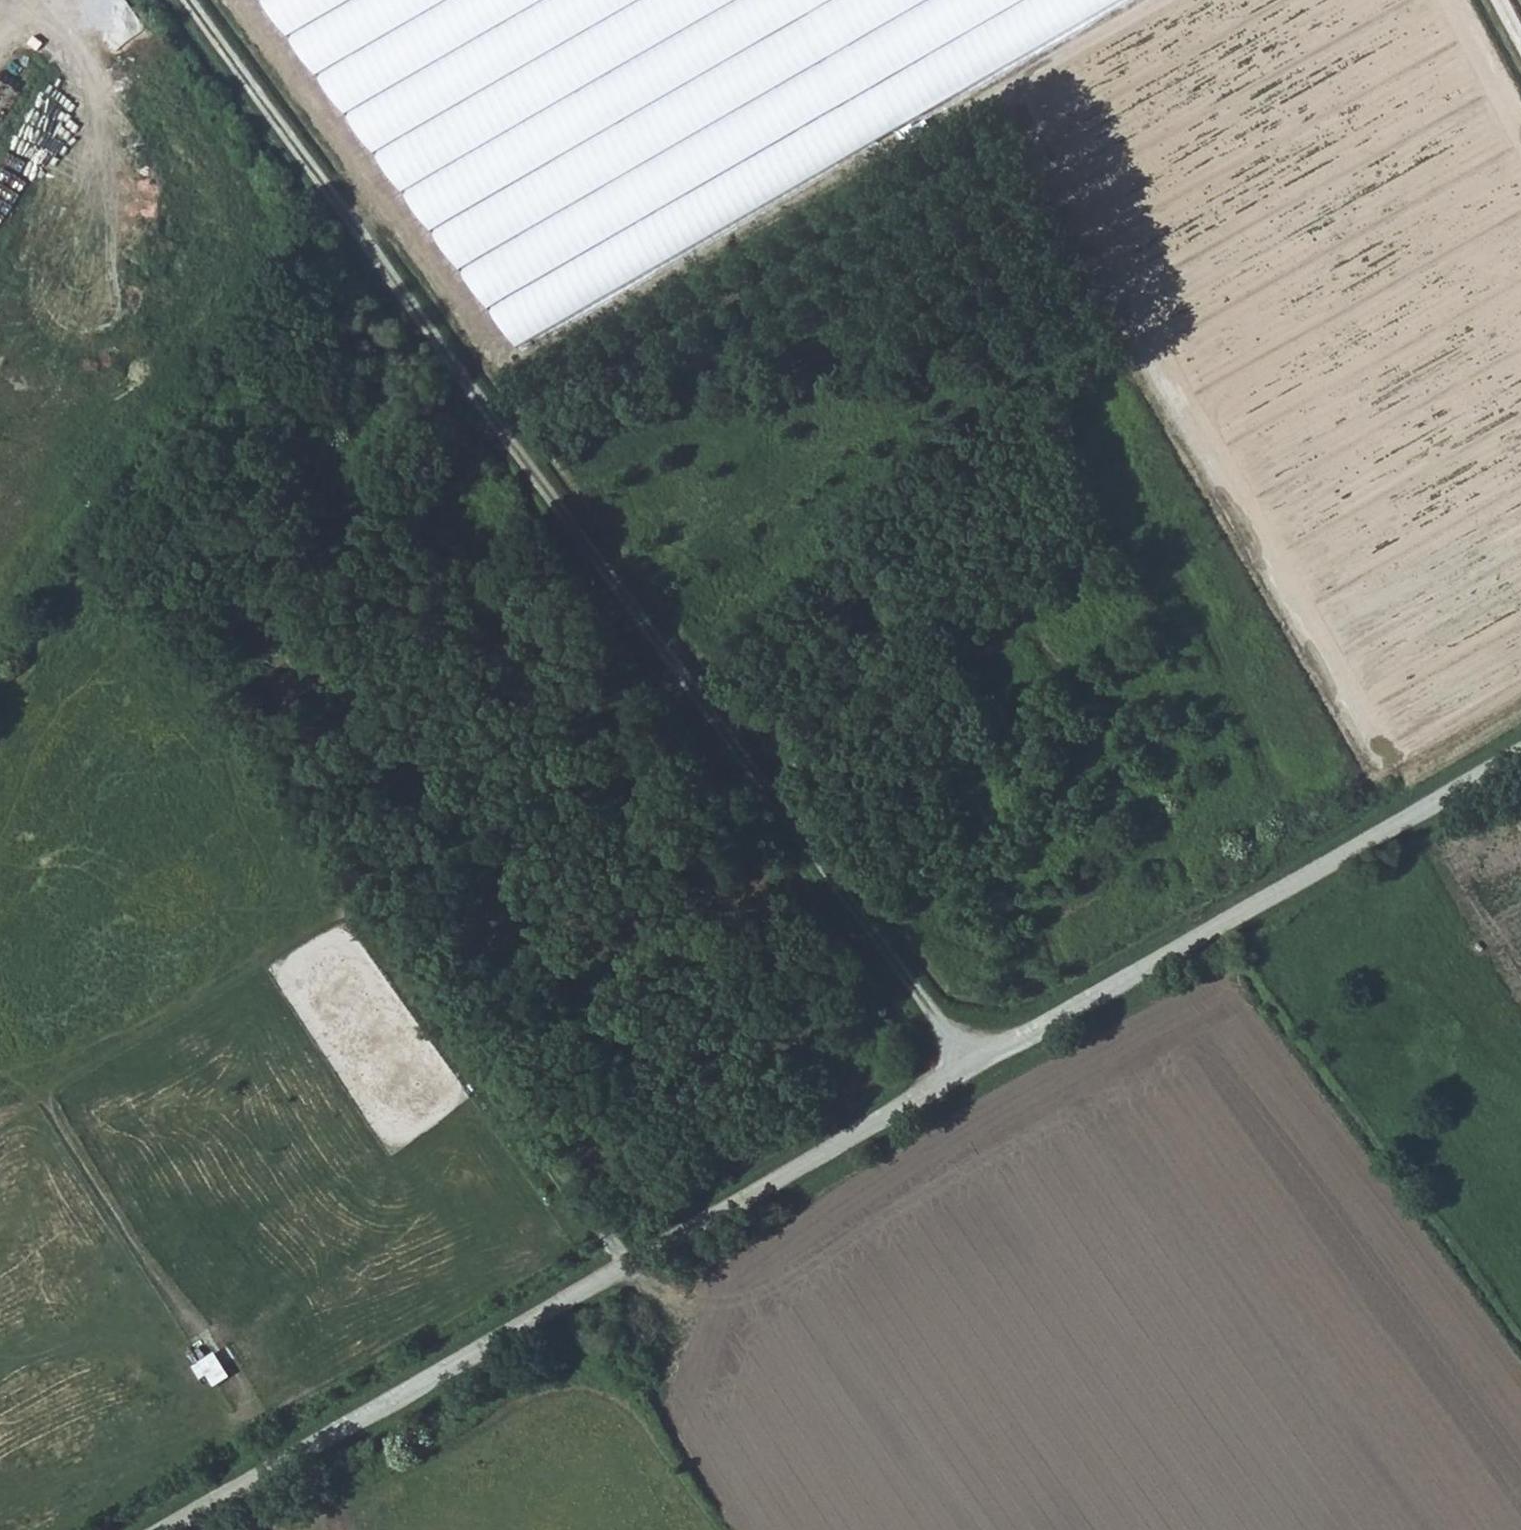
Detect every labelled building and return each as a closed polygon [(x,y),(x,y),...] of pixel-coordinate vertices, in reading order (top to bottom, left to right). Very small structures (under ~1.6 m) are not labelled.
[(512,336),(912,107),(1103,0),(268,0),(512,336)]
